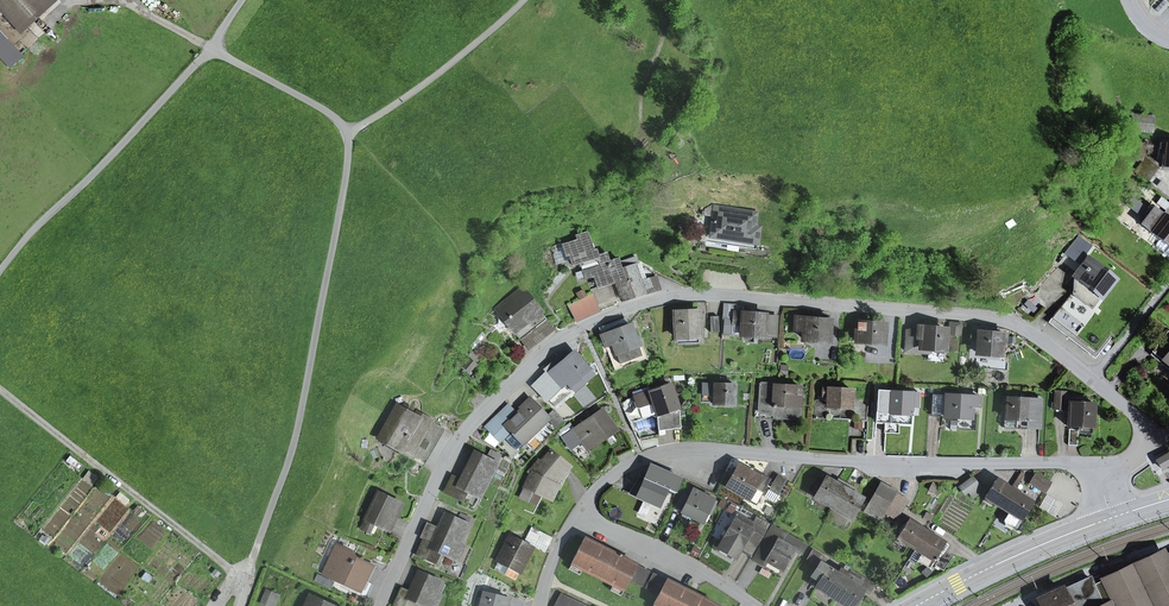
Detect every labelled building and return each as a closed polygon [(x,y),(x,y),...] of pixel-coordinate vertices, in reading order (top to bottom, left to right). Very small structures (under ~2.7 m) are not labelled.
[(21,31),(54,0),(0,0),(0,8),(21,31)] [(0,34),(0,55),(9,65),(19,55),(0,34)] [(1154,115),(1131,113),(1130,131),(1152,133),(1154,115)] [(1159,142),(1159,141),(1145,139),(1145,143),(1144,145),(1150,152),(1159,146),(1159,142)] [(1130,147),(1128,156),(1141,159),(1144,145),(1145,143),(1135,141),(1133,147),(1130,147)] [(1162,166),(1168,166),(1168,144),(1159,142),(1159,146),(1158,152),(1163,152),(1162,166)] [(1145,157),(1134,172),(1147,182),(1159,167),(1145,157)] [(1168,207),(1168,203),(1161,197),(1156,203),(1166,211),(1168,207)] [(716,208),(716,206),(712,206),(689,232),(699,240),(755,249),(758,228),(753,227),(755,214),(723,209),(721,207),(716,208)] [(1163,215),(1154,207),(1141,224),(1168,246),(1168,219),(1163,215)] [(593,276),(597,288),(606,285),(600,265),(610,264),(609,260),(606,253),(597,255),(595,250),(592,250),(587,233),(576,236),(577,240),(563,245),(562,242),(551,246),(554,259),(556,258),(558,263),(570,259),(572,265),(583,261),(584,265),(581,266),(585,278),(593,276)] [(1063,253),(1068,258),(1081,249),(1075,244),(1063,253)] [(1078,262),(1081,265),(1086,258),(1082,255),(1078,262)] [(620,261),(619,257),(609,260),(610,264),(600,265),(606,285),(616,282),(621,300),(658,289),(654,277),(640,281),(639,279),(634,265),(622,268),(620,261)] [(638,264),(636,257),(620,261),(622,268),(634,265),(638,264)] [(1088,291),(1098,299),(1114,280),(1086,258),(1081,265),(1074,274),(1090,289),(1088,291)] [(639,279),(644,278),(640,264),(638,264),(634,265),(639,279)] [(592,293),(598,311),(621,300),(616,282),(606,285),(597,288),(590,290),(592,293)] [(523,288),(496,309),(503,318),(514,333),(541,312),(523,288)] [(568,305),(576,320),(598,311),(592,293),(568,305)] [(723,311),(722,317),(724,318),(722,333),(741,334),(741,323),(732,323),(733,312),(741,312),(742,305),(729,304),(729,311),(723,311)] [(1049,320),(1069,336),(1080,323),(1060,307),(1049,320)] [(497,322),(503,318),(496,309),(490,313),(497,322)] [(520,340),(547,319),(541,312),(514,333),(520,340)] [(674,313),(675,336),(677,336),(697,336),(699,336),(699,324),(703,323),(702,316),(698,316),(698,312),(674,313)] [(741,334),(775,337),(776,315),(733,312),(732,323),(741,323),(741,334)] [(710,317),(711,332),(719,332),(718,316),(710,317)] [(599,327),(602,336),(630,325),(627,317),(599,327)] [(804,328),(803,339),(826,341),(828,320),(826,320),(822,319),(796,317),(795,325),(802,325),(801,328),(804,328)] [(520,340),(528,350),(555,329),(547,319),(520,340)] [(857,322),(856,341),(882,343),(883,332),(883,327),(883,324),(857,322)] [(950,323),(949,333),(959,334),(961,324),(950,323)] [(614,371),(647,359),(634,324),(630,325),(641,356),(620,364),(612,343),(605,345),(614,371)] [(620,364),(641,356),(630,325),(602,336),(605,345),(612,343),(620,364)] [(928,353),(931,349),(943,350),(945,330),(917,327),(916,333),(915,334),(906,333),(904,350),(928,353)] [(1168,331),(1150,354),(1168,370),(1168,332),(1168,331)] [(970,340),(978,341),(978,332),(971,332),(970,340)] [(978,341),(977,352),(999,354),(1000,343),(1004,343),(1005,335),(978,332),(978,341)] [(927,361),(942,362),(943,350),(931,349),(928,353),(927,361)] [(571,386),(574,390),(592,375),(573,352),(550,373),(558,382),(561,386),(566,381),(571,386)] [(469,360),(464,366),(470,370),(475,365),(469,360)] [(555,385),(562,393),(571,386),(566,381),(561,386),(558,382),(555,385)] [(707,395),(707,403),(733,404),(734,385),(731,385),(723,384),(696,383),(696,392),(707,392),(707,395)] [(662,430),(680,428),(678,410),(670,385),(634,396),(641,419),(651,416),(657,417),(658,435),(662,435),(662,430)] [(774,417),(794,418),(797,415),(799,387),(761,385),(759,407),(755,407),(754,416),(769,417),(772,414),(774,417)] [(850,408),(850,398),(854,398),(854,394),(851,394),(851,390),(822,388),(822,395),(828,395),(827,406),(850,408)] [(1055,391),(1054,409),(1064,410),(1065,392),(1055,391)] [(910,414),(911,403),(914,404),(914,398),(911,398),(911,393),(888,392),(887,413),(910,414)] [(933,395),(932,415),(944,415),(944,417),(958,418),(958,414),(971,415),(971,406),(978,407),(979,397),(933,395)] [(505,438),(516,450),(549,418),(547,416),(530,398),(522,406),(524,407),(517,414),(499,432),(505,438)] [(1027,429),(1027,427),(1039,428),(1041,402),(1016,399),(1006,399),(1004,427),(1027,429)] [(1069,402),(1067,426),(1079,427),(1091,428),(1092,428),(1093,404),(1069,402)] [(499,443),(505,438),(499,432),(517,414),(508,405),(484,427),(499,443)] [(400,450),(398,453),(420,465),(441,427),(420,415),(418,419),(397,406),(379,437),(400,450)] [(549,418),(558,427),(564,421),(553,409),(547,416),(549,418)] [(575,431),(587,449),(597,442),(596,441),(604,435),(606,438),(616,431),(601,409),(574,428),(573,429),(575,431)] [(573,429),(574,428),(570,423),(557,432),(563,440),(575,431),(573,429)] [(1069,429),(1068,445),(1077,446),(1078,429),(1069,429)] [(531,473),(524,487),(533,491),(551,500),(558,485),(555,484),(570,467),(550,450),(541,462),(539,461),(529,472),(531,473)] [(481,498),(497,464),(496,464),(500,456),(491,451),(487,459),(475,453),(461,481),(452,477),(444,493),(463,501),(465,497),(468,491),(473,494),(481,498)] [(1168,464),(1168,453),(1156,460),(1161,468),(1168,464)] [(748,499),(755,488),(762,492),(770,480),(761,475),(759,479),(738,466),(726,486),(748,499)] [(639,479),(629,494),(659,506),(667,487),(672,489),(675,482),(660,475),(657,482),(645,477),(643,481),(639,479)] [(778,475),(769,490),(776,494),(785,479),(778,475)] [(1034,475),(1030,483),(1045,491),(1050,483),(1034,475)] [(815,496),(814,497),(833,507),(846,484),(840,480),(837,485),(825,478),(819,488),(815,485),(810,493),(815,496)] [(960,488),(964,494),(968,491),(977,485),(972,478),(960,488)] [(996,480),(985,497),(1003,508),(1014,491),(996,480)] [(850,492),(852,487),(846,484),(833,507),(851,518),(862,499),(850,492)] [(880,484),(868,504),(884,513),(895,493),(880,484)] [(968,491),(973,497),(981,491),(977,485),(968,491)] [(519,497),(527,501),(533,491),(524,487),(519,497)] [(706,513),(710,515),(716,502),(693,490),(692,492),(684,489),(676,506),(683,509),(682,512),(702,522),(706,513)] [(465,497),(471,499),(473,494),(468,491),(465,497)] [(1015,528),(1031,502),(1014,491),(1003,508),(1009,512),(1004,521),(1004,523),(1013,528),(1015,528)] [(369,533),(374,524),(389,531),(402,504),(378,492),(373,503),(371,502),(370,505),(372,506),(360,528),(369,533)] [(895,493),(884,513),(896,519),(907,500),(895,493)] [(1045,496),(1040,506),(1055,515),(1060,505),(1045,496)] [(881,519),(884,513),(868,504),(865,510),(881,519)] [(741,549),(747,538),(757,544),(767,525),(756,518),(754,523),(737,513),(717,548),(735,558),(741,549)] [(459,543),(468,524),(467,524),(470,518),(460,514),(458,520),(445,514),(432,542),(423,539),(416,555),(425,559),(430,548),(440,553),(457,560),(463,545),(459,543)] [(908,521),(897,538),(915,549),(926,532),(908,521)] [(423,539),(432,542),(438,528),(427,523),(421,537),(423,539)] [(545,553),(552,538),(532,527),(524,542),(532,546),(545,553)] [(766,560),(782,569),(793,550),(784,544),(786,542),(782,540),(785,534),(772,527),(753,559),(764,565),(766,560)] [(935,558),(938,552),(942,555),(944,551),(948,545),(926,532),(915,549),(922,553),(917,561),(929,568),(934,560),(935,561),(936,559),(935,558)] [(805,546),(785,534),(782,540),(786,542),(784,544),(793,550),(801,554),(805,546)] [(494,569),(515,580),(532,546),(524,542),(510,535),(496,562),(497,562),(494,569)] [(629,580),(642,586),(650,572),(620,557),(621,555),(619,554),(618,555),(584,538),(571,564),(572,564),(582,569),(613,585),(623,590),(624,590),(629,580)] [(741,549),(750,555),(757,544),(747,538),(741,549)] [(359,578),(364,580),(370,568),(367,566),(346,557),(349,551),(337,546),(329,563),(331,564),(326,575),(355,588),(359,578)] [(425,559),(435,563),(440,553),(430,548),(425,559)] [(812,550),(807,559),(816,564),(821,555),(812,550)] [(943,570),(953,556),(944,551),(942,555),(935,565),(943,570)] [(1168,601),(1168,565),(1165,555),(1163,553),(1093,586),(1090,578),(1062,591),(1069,605),(1164,605),(1168,601)] [(364,580),(368,582),(376,566),(369,562),(367,566),(370,568),(364,580)] [(569,569),(579,575),(582,569),(572,564),(569,569)] [(820,564),(809,582),(834,598),(848,576),(842,572),(839,576),(820,564)] [(441,595),(436,593),(441,583),(418,572),(409,592),(401,589),(394,605),(396,605),(404,605),(407,598),(417,603),(425,605),(436,605),(441,595)] [(867,594),(872,585),(851,572),(849,574),(861,582),(857,587),(863,591),(867,594)] [(653,573),(645,588),(659,595),(653,605),(654,605),(655,605),(717,605),(653,573)] [(849,574),(848,576),(834,598),(846,605),(859,605),(856,604),(863,591),(857,587),(861,582),(849,574)] [(610,590),(620,596),(623,590),(613,585),(610,590)] [(1062,591),(1061,588),(1038,599),(1041,605),(1069,605),(1062,591)] [(266,590),(263,599),(272,603),(276,594),(266,590)] [(480,605),(506,605),(508,598),(483,592),(481,601),(480,605)] [(272,603),(263,599),(260,604),(265,605),(275,605),(280,595),(276,594),(272,603)] [(309,594),(303,605),(336,605),(309,594)] [(560,594),(554,605),(584,605),(560,594)]
